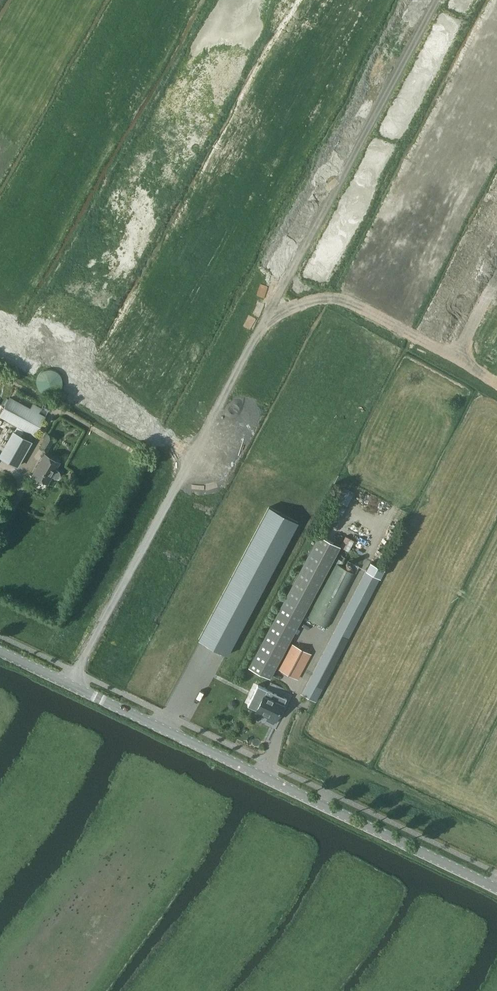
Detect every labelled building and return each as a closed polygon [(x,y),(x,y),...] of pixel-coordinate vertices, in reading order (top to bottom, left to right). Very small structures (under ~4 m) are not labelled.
[(60,382),(60,379),(59,377),(58,374),(56,372),(53,370),(50,369),(48,369),(45,369),(42,369),(41,370),(38,372),(36,374),(35,376),(34,379),(34,382),(34,384),(35,387),(38,391),(39,392),(41,394),(44,395),(46,395),(49,395),(51,394),(53,393),(55,392),(57,390),(59,388),(60,386),(60,382)] [(35,433),(45,416),(39,413),(42,409),(33,404),(31,408),(9,396),(0,413),(0,414),(35,433)] [(0,453),(0,458),(16,466),(30,440),(12,430),(0,453)] [(47,451),(54,437),(47,433),(40,448),(47,451)] [(55,468),(59,461),(45,453),(34,474),(47,482),(51,475),(56,477),(59,476),(60,474),(59,471),(55,468)] [(338,499),(349,504),(354,492),(343,488),(338,499)] [(269,506),(199,639),(228,654),(298,522),(269,506)] [(318,533),(281,604),(249,666),(270,677),(339,544),(318,533)] [(342,546),(350,549),(355,538),(346,535),(342,546)] [(322,654),(302,692),(314,699),(316,700),(336,661),(365,605),(369,598),(371,594),(380,576),(384,568),(385,567),(382,565),(371,559),(371,560),(370,561),(367,569),(322,654)] [(356,575),(336,564),(308,618),(327,628),(356,575)] [(298,677),(310,652),(293,643),(280,668),(298,677)] [(258,685),(248,705),(269,714),(267,718),(273,721),(275,717),(277,719),(287,698),(258,685)]
